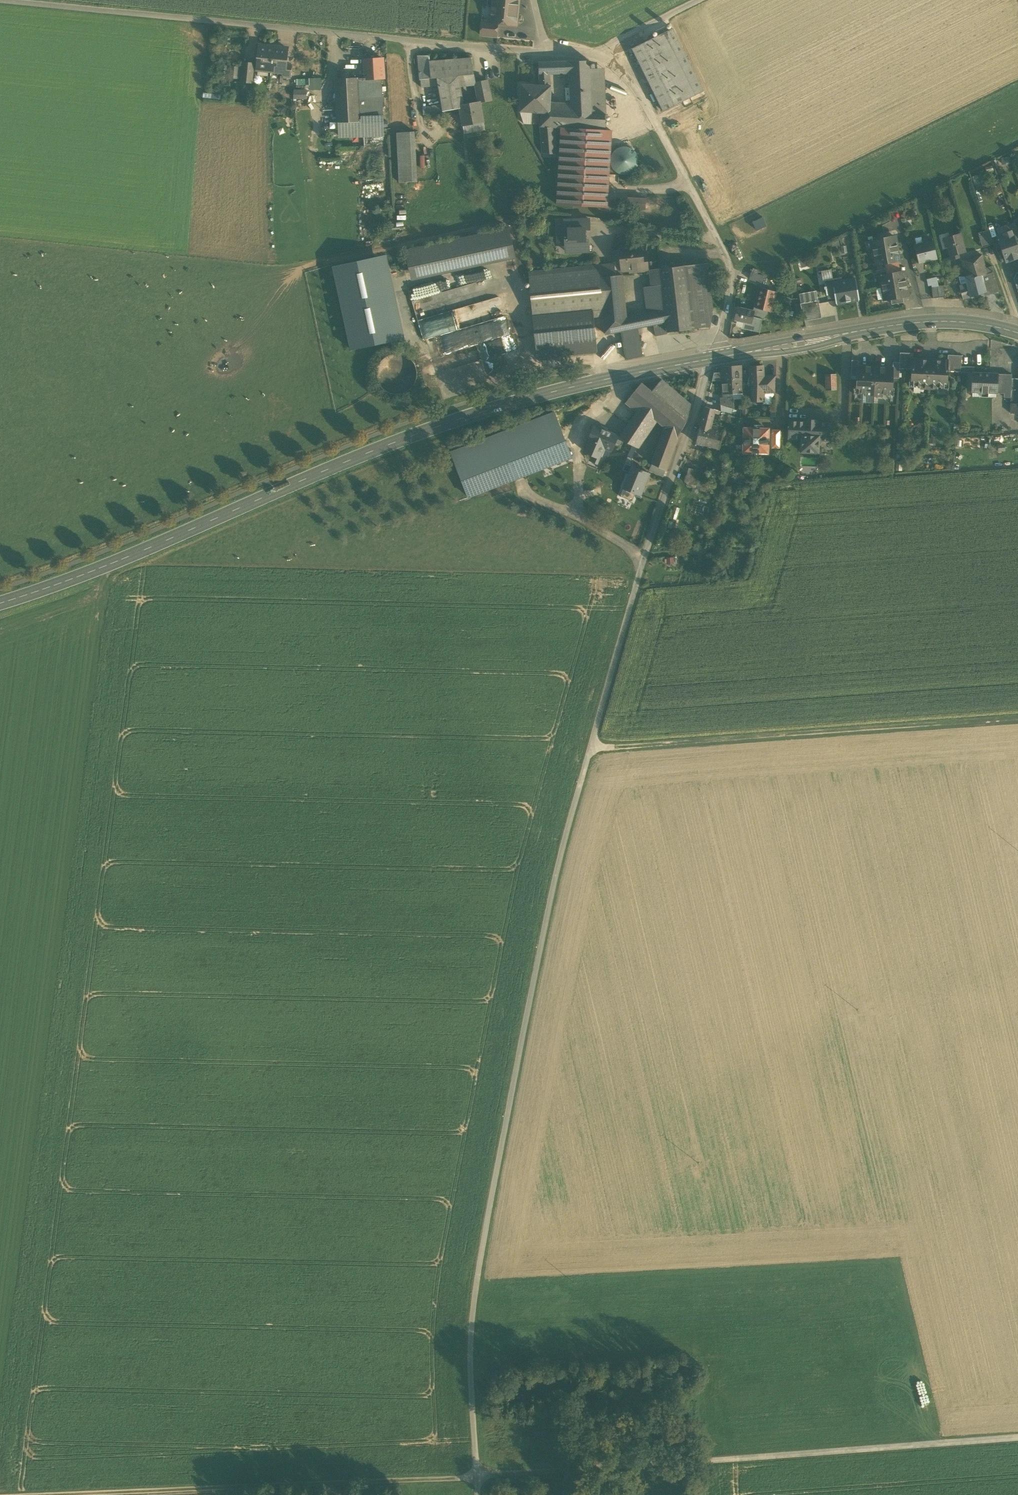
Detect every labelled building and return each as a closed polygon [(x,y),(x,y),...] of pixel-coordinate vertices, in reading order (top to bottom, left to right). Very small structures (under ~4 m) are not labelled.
[(506,24),(507,23),(516,23),(518,0),(493,0),(491,22),(498,23),(506,24)] [(480,35),(496,36),(498,23),(491,22),(482,21),(480,35)] [(632,48),(663,111),(703,91),(672,28),(632,48)] [(257,69),(258,69),(268,70),(271,71),(273,49),(269,49),(269,46),(259,45),(257,69)] [(277,50),(273,49),(271,71),(284,72),(285,72),(286,65),(287,48),(277,47),(277,50)] [(417,56),(420,80),(431,78),(429,61),(430,61),(429,56),(417,56)] [(429,61),(431,78),(458,76),(474,74),(471,58),(430,61),(429,61)] [(365,78),(365,79),(381,78),(384,78),(382,59),(364,60),(365,78)] [(589,60),(569,61),(570,72),(572,107),(573,115),(580,115),(591,116),(591,114),(589,69),(589,60)] [(538,62),(539,74),(548,73),(547,62),(545,62),(538,62)] [(242,81),(252,82),(253,64),(243,63),(242,81)] [(225,77),(240,77),(240,65),(225,64),(225,77)] [(284,77),(291,77),(292,65),(286,65),(285,72),(284,72),(284,77)] [(603,68),(589,69),(591,114),(605,115),(603,68)] [(550,86),(548,73),(539,74),(539,85),(540,86),(550,86)] [(458,76),(460,87),(475,84),(476,83),(474,74),(458,76)] [(460,87),(458,76),(431,78),(420,80),(421,87),(438,85),(442,104),(422,107),(423,114),(460,108),(460,105),(464,104),(460,87)] [(336,79),(338,123),(359,122),(357,78),(336,79)] [(357,78),(359,122),(383,120),(381,78),(365,79),(365,78),(357,78)] [(475,84),(479,102),(491,100),(487,81),(476,83),(475,84)] [(541,112),(549,113),(550,105),(551,86),(550,86),(540,86),(539,85),(521,84),(520,112),(541,112)] [(305,97),(305,89),(293,90),(294,97),(305,97)] [(460,108),(463,125),(483,121),(479,102),(464,104),(460,105),(460,108)] [(541,112),(540,126),(554,127),(561,127),(579,128),(580,115),(573,115),(572,107),(550,105),(549,113),(541,112)] [(521,113),(522,123),(530,123),(530,112),(521,113)] [(591,116),(580,115),(579,128),(605,130),(605,115),(591,114),(591,116)] [(384,134),(383,120),(359,122),(338,123),(338,135),(384,134)] [(556,154),(554,127),(540,126),(542,153),(556,154)] [(605,130),(579,128),(561,127),(556,204),(607,207),(611,131),(605,130)] [(397,133),(399,182),(417,182),(414,132),(397,133)] [(646,199),(627,198),(626,208),(645,209),(646,199)] [(755,229),(764,225),(760,217),(752,221),(755,229)] [(565,241),(566,252),(588,251),(588,239),(585,239),(585,229),(589,229),(589,219),(572,219),(572,220),(564,221),(564,226),(558,227),(558,242),(565,241)] [(1014,222),(1008,224),(1008,226),(1011,232),(1015,241),(1017,240),(1017,233),(1014,222)] [(1011,232),(1008,226),(997,230),(999,236),(1011,232)] [(406,251),(410,272),(513,250),(508,229),(406,251)] [(978,233),(982,247),(994,244),(989,230),(978,233)] [(1006,261),(1017,257),(1017,251),(1015,241),(1011,232),(999,236),(997,237),(1002,250),(1006,261)] [(946,238),(952,259),(958,257),(957,254),(964,252),(959,234),(946,238)] [(871,240),(873,252),(897,248),(895,236),(871,240)] [(915,245),(919,262),(936,258),(932,241),(931,238),(923,240),(923,243),(915,245)] [(630,270),(630,272),(647,271),(646,253),(642,253),(641,245),(620,247),(622,271),(630,270)] [(900,260),(897,248),(873,252),(875,264),(884,263),(897,260),(900,260)] [(513,250),(410,272),(412,279),(514,257),(513,250)] [(996,252),(1000,263),(1006,261),(1002,250),(996,252)] [(404,338),(386,255),(377,257),(395,340),(404,338)] [(961,260),(966,276),(972,274),(973,277),(981,275),(987,274),(985,268),(981,255),(961,260)] [(377,257),(333,266),(351,349),(395,340),(377,257)] [(885,268),(898,266),(897,260),(884,263),(885,268)] [(599,265),(600,277),(615,275),(614,263),(599,265)] [(708,263),(684,265),(692,329),(710,327),(713,307),(708,263)] [(529,272),(534,322),(593,317),(603,316),(599,277),(600,277),(599,265),(529,272)] [(684,265),(659,268),(661,285),(666,321),(667,332),(668,332),(692,329),(684,265)] [(898,266),(885,268),(886,274),(899,272),(898,266)] [(653,286),(661,285),(659,268),(651,269),(653,286)] [(832,280),(833,280),(831,269),(821,271),(823,284),(825,284),(832,283),(832,280)] [(880,275),(882,287),(906,283),(904,271),(899,272),(886,274),(880,275)] [(987,274),(981,275),(986,292),(985,292),(986,295),(1000,291),(996,279),(994,271),(987,274)] [(750,280),(761,283),(763,276),(752,272),(750,280)] [(963,299),(985,292),(986,292),(981,275),(973,277),(972,274),(966,276),(965,276),(965,279),(966,284),(960,286),(959,286),(963,299)] [(637,327),(641,326),(638,315),(626,317),(623,289),(622,275),(621,275),(615,275),(600,277),(599,277),(603,316),(605,334),(621,330),(637,327)] [(437,334),(446,368),(487,357),(483,343),(511,335),(508,325),(502,327),(499,316),(504,315),(494,276),(469,283),(467,276),(405,294),(406,300),(411,299),(422,338),(437,334)] [(837,293),(839,303),(856,300),(859,300),(858,290),(856,279),(842,281),(841,278),(833,280),(832,280),(832,283),(825,284),(825,287),(824,287),(825,289),(826,289),(827,295),(837,293)] [(908,295),(906,283),(882,287),(884,299),(890,298),(902,296),(908,295)] [(645,313),(648,325),(655,324),(666,321),(661,285),(653,286),(643,287),(647,313),(645,313)] [(932,287),(933,298),(945,297),(943,285),(932,287)] [(759,288),(753,311),(754,311),(753,317),(762,319),(763,313),(761,313),(762,309),(769,311),(772,312),(776,292),(759,288)] [(801,304),(818,300),(817,291),(799,294),(801,304)] [(800,304),(805,321),(822,318),(818,300),(801,304),(800,304)] [(751,324),(753,317),(754,311),(753,311),(738,307),(735,320),(737,321),(745,322),(751,324)] [(645,313),(638,315),(641,326),(648,325),(645,313)] [(597,351),(593,317),(534,322),(537,357),(597,351)] [(753,317),(751,324),(745,322),(744,328),(760,331),(762,319),(753,317)] [(655,324),(658,336),(667,334),(668,332),(667,332),(666,321),(655,324)] [(643,356),(637,327),(621,330),(626,359),(643,356)] [(900,353),(899,362),(893,362),(893,368),(893,378),(899,379),(899,369),(912,369),(912,359),(913,359),(913,353),(900,353)] [(947,371),(960,371),(960,366),(961,366),(961,355),(948,355),(947,361),(948,361),(947,371)] [(413,356),(381,357),(382,377),(393,377),(393,386),(413,386),(413,356)] [(920,388),(937,389),(937,387),(944,387),(944,381),(947,382),(947,371),(948,361),(947,361),(933,360),(933,364),(927,364),(927,360),(913,359),(912,359),(912,369),(911,380),(914,380),(914,385),(920,386),(920,388)] [(722,376),(722,380),(742,379),(742,365),(721,367),(722,376)] [(752,401),(763,401),(763,393),(764,384),(763,376),(763,366),(750,367),(751,385),(751,386),(753,386),(752,401)] [(865,395),(874,395),(875,369),(872,369),(872,367),(858,366),(857,366),(857,376),(856,387),(859,387),(859,393),(860,393),(866,393),(865,395)] [(878,369),(875,369),(874,395),(882,396),(882,394),(888,394),(889,394),(889,389),(892,389),(893,378),(893,368),(878,367),(878,369)] [(988,392),(997,393),(998,374),(974,373),(972,372),(971,392),(982,392),(988,392)] [(1004,397),(1011,397),(1011,390),(1012,378),(1012,374),(998,374),(997,393),(1004,393),(1004,397)] [(826,375),(827,389),(836,389),(835,375),(826,375)] [(764,384),(763,393),(774,392),(775,392),(776,376),(763,376),(764,384)] [(743,393),(742,379),(722,380),(723,394),(733,394),(743,393)] [(661,380),(651,391),(652,392),(666,404),(687,421),(691,405),(661,380)] [(629,397),(640,406),(641,407),(652,392),(651,391),(641,383),(629,397)] [(666,404),(652,392),(641,407),(640,406),(637,412),(620,437),(618,439),(623,441),(636,447),(655,419),(666,404)] [(763,401),(763,404),(771,404),(771,398),(774,394),(774,392),(763,393),(763,401)] [(866,393),(860,393),(859,402),(873,403),(873,401),(874,395),(865,395),(866,393)] [(874,395),(873,401),(888,402),(888,394),(882,394),(882,396),(874,395)] [(637,412),(640,406),(629,397),(625,402),(637,412)] [(729,414),(731,415),(733,409),(733,399),(733,397),(721,398),(720,398),(721,405),(723,405),(721,412),(722,412),(729,414)] [(687,421),(666,404),(655,419),(669,432),(677,439),(687,421)] [(696,443),(702,445),(705,436),(706,437),(709,426),(711,419),(714,409),(705,407),(696,443)] [(468,497),(515,479),(503,446),(558,425),(554,412),(451,452),(468,497)] [(720,420),(728,422),(728,421),(727,420),(729,414),(722,412),(720,420)] [(731,415),(729,414),(727,420),(728,421),(728,422),(725,429),(724,429),(724,431),(735,434),(740,418),(731,415)] [(801,452),(818,452),(819,440),(832,440),(832,423),(816,422),(816,421),(807,420),(807,422),(790,421),(789,438),(802,439),(801,452)] [(916,429),(919,432),(925,427),(920,421),(916,425),(917,427),(916,429)] [(585,451),(593,455),(595,452),(601,455),(604,447),(611,451),(615,443),(618,436),(601,428),(601,427),(595,424),(589,439),(590,439),(585,451)] [(515,479),(524,475),(519,461),(554,448),(553,446),(565,442),(558,425),(503,446),(515,479),(516,479),(515,479)] [(721,429),(709,426),(706,437),(705,436),(702,445),(718,449),(721,441),(723,433),(720,432),(721,429)] [(744,451),(767,452),(767,430),(745,429),(745,435),(745,445),(744,451)] [(772,448),(780,448),(780,430),(772,430),(772,448)] [(732,444),(735,434),(724,431),(723,433),(721,441),(732,444)] [(675,445),(677,439),(669,432),(663,442),(675,445)] [(745,445),(745,435),(735,435),(734,439),(734,445),(745,445)] [(620,437),(618,436),(615,443),(621,446),(623,441),(618,439),(620,437)] [(571,457),(565,442),(553,446),(554,448),(519,461),(524,475),(571,457)] [(668,464),(675,445),(663,442),(656,454),(654,458),(668,464)] [(649,471),(663,477),(666,469),(665,469),(668,464),(654,458),(649,471)] [(635,493),(640,495),(644,486),(643,485),(648,473),(649,474),(649,473),(625,464),(623,470),(630,473),(623,489),(635,493)] [(684,482),(691,484),(694,475),(696,470),(688,468),(684,482)] [(698,481),(699,481),(700,477),(694,475),(691,484),(697,486),(698,481)] [(698,481),(697,486),(696,489),(705,491),(707,483),(699,481),(698,481)] [(632,501),(635,493),(623,489),(620,496),(632,501)] [(674,506),(670,518),(676,520),(680,508),(674,506)] [(552,1482),(543,1482),(544,1494),(553,1494),(552,1482)]
